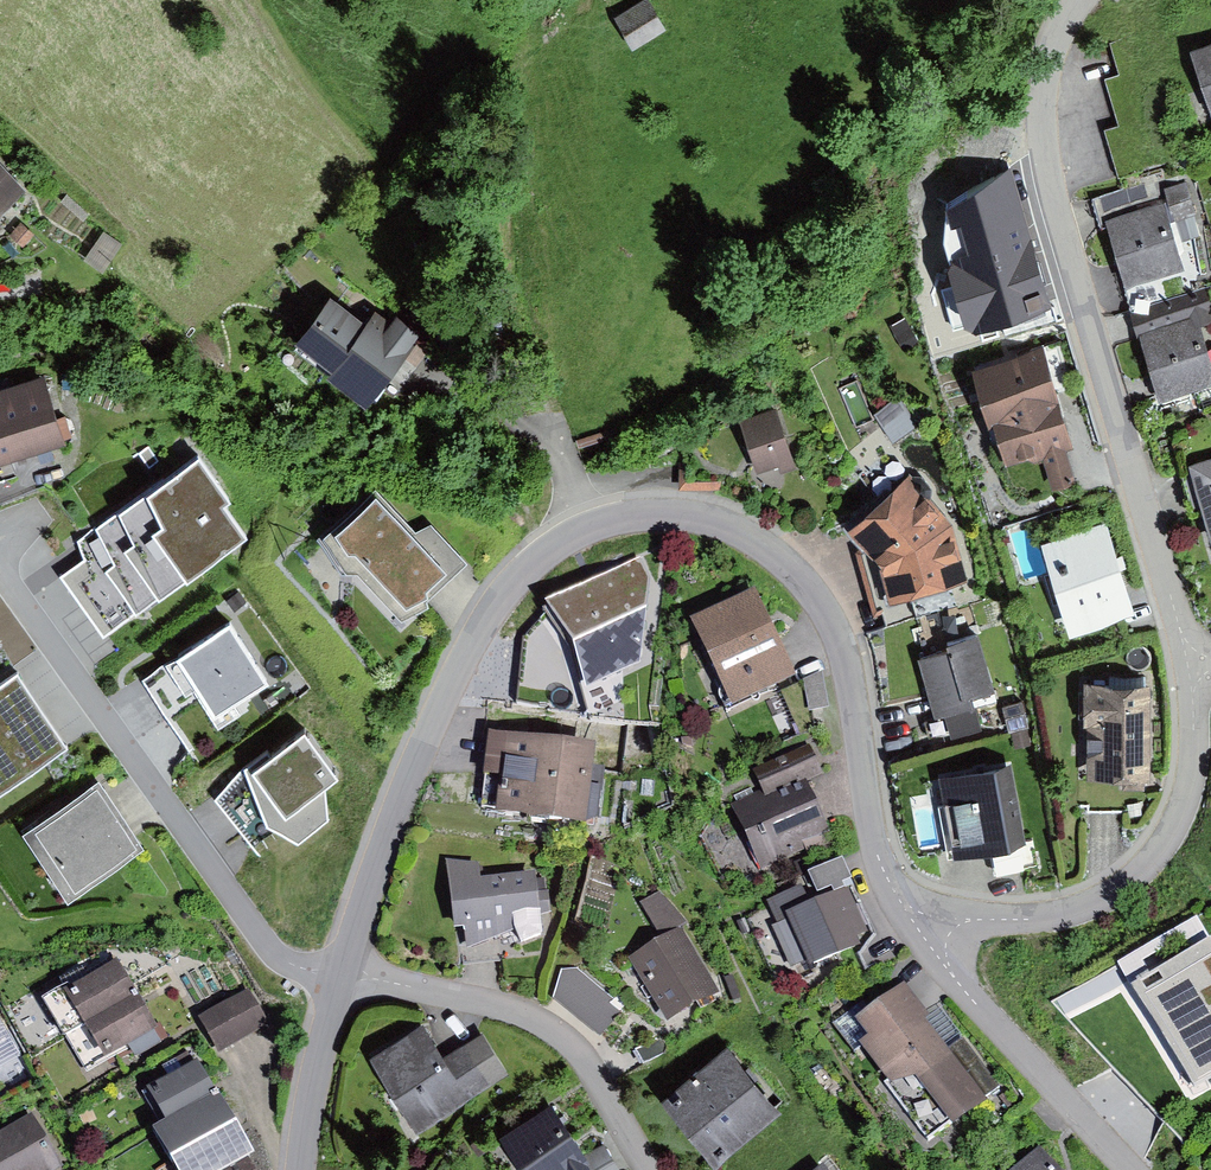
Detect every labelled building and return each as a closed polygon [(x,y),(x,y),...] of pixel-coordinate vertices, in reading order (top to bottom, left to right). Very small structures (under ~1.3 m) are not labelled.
[(650,1),(611,21),(629,56),(668,35),(650,1)] [(1189,51),(1210,109),(1210,43),(1189,51)] [(25,190),(0,164),(0,214),(25,190)] [(1011,170),(950,211),(951,228),(958,227),(967,256),(954,260),(949,272),(965,329),(976,336),(1050,310),(1011,170)] [(1098,223),(1102,222),(1125,215),(1123,209),(1164,196),(1158,175),(1089,197),(1098,223)] [(1187,182),(1165,189),(1175,221),(1197,214),(1187,182)] [(1125,215),(1102,222),(1121,287),(1178,271),(1160,206),(1125,215)] [(19,223),(9,235),(23,246),(33,235),(19,223)] [(104,231),(85,261),(104,273),(124,244),(104,231)] [(1181,275),(1126,291),(1131,310),(1186,293),(1181,275)] [(1131,310),(1138,333),(1210,310),(1210,309),(1204,287),(1186,293),(1131,310)] [(331,299),(297,345),(333,373),(329,379),(369,409),(424,336),(396,315),(390,323),(376,313),(367,326),(331,299)] [(905,317),(890,325),(903,349),(918,341),(905,317)] [(1137,336),(1156,402),(1210,386),(1210,365),(1198,319),(1137,336)] [(1038,351),(971,372),(989,430),(992,429),(1005,468),(1030,461),(1036,464),(1043,462),(1066,454),(1070,453),(1038,351)] [(64,446),(42,377),(0,390),(0,467),(64,446)] [(897,399),(875,415),(894,441),(916,425),(897,399)] [(777,407),(740,420),(759,474),(777,468),(780,475),(798,469),(777,407)] [(1066,454),(1043,462),(1052,491),(1076,484),(1066,454)] [(1188,462),(1209,548),(1210,547),(1210,456),(1188,462)] [(78,542),(91,561),(65,579),(105,636),(243,540),(223,511),(232,504),(199,457),(78,542)] [(909,474),(846,534),(861,549),(855,554),(873,617),(914,610),(912,601),(968,584),(952,525),(930,499),(932,489),(921,477),(912,477),(909,474)] [(375,489),(325,540),(346,575),(360,575),(401,621),(428,609),(427,600),(466,566),(431,525),(414,533),(375,489)] [(1105,527),(1041,544),(1065,635),(1129,618),(1105,527)] [(641,556),(544,600),(550,608),(573,641),(586,685),(641,660),(649,575),(641,556)] [(755,586),(691,615),(732,702),(795,673),(755,586)] [(238,591),(226,601),(235,611),(246,602),(238,591)] [(229,628),(177,662),(215,720),(235,707),(267,686),(229,628)] [(945,653),(918,660),(934,721),(945,718),(974,710),(971,699),(993,693),(978,635),(943,644),(945,653)] [(215,720),(177,662),(145,682),(190,751),(242,717),(235,707),(215,720)] [(822,670),(803,679),(809,709),(830,706),(822,670)] [(0,689),(0,795),(68,747),(18,676),(0,689)] [(1147,685),(1083,684),(1083,720),(1083,729),(1086,729),(1085,782),(1145,783),(1147,685)] [(1021,702),(1002,708),(1009,732),(1028,726),(1021,702)] [(974,710),(945,718),(951,740),(980,732),(974,710)] [(595,739),(487,725),(476,805),(596,821),(604,764),(592,762),(595,739)] [(267,752),(243,771),(267,828),(272,831),(298,845),(328,821),(325,791),(339,779),(306,734),(272,759),(267,752)] [(764,789),(731,803),(761,870),(832,838),(806,779),(824,771),(811,742),(754,767),(764,789)] [(1012,766),(938,778),(952,861),(992,855),(1025,850),(1012,766)] [(267,828),(243,771),(215,800),(252,845),(272,831),(267,828)] [(98,784),(22,837),(68,903),(144,850),(98,784)] [(1025,850),(992,855),(996,878),(1041,870),(1037,848),(1025,850)] [(478,861),(447,857),(454,926),(465,924),(467,946),(515,927),(523,940),(544,931),(541,915),(551,911),(549,888),(538,889),(535,869),(480,876),(478,861)] [(842,857),(810,871),(818,890),(832,884),(835,892),(846,887),(842,879),(850,876),(842,857)] [(801,885),(768,899),(778,923),(773,925),(791,966),(806,960),(808,965),(860,943),(856,933),(866,929),(847,886),(846,887),(835,892),(808,903),(801,885)] [(639,899),(662,937),(681,926),(688,921),(660,890),(639,899)] [(1116,960),(1128,981),(1149,969),(1144,959),(1186,935),(1190,942),(1207,932),(1197,914),(1116,960)] [(745,918),(737,921),(743,934),(750,931),(745,918)] [(662,937),(629,956),(667,1020),(718,989),(681,926),(662,937)] [(1131,983),(1154,1018),(1195,1083),(1210,1073),(1210,938),(1209,935),(1131,983)] [(65,1033),(138,992),(117,957),(45,998),(65,1033)] [(560,969),(552,996),(599,1035),(624,1008),(576,967),(560,969)] [(734,974),(725,977),(732,999),(741,996),(734,974)] [(857,1006),(835,1023),(854,1049),(862,1043),(889,1077),(883,1082),(928,1140),(1000,1084),(963,1037),(949,1047),(901,985),(863,1014),(857,1006)] [(249,986),(197,1015),(216,1048),(267,1019),(249,986)] [(138,992),(65,1033),(84,1066),(157,1025),(138,992)] [(4,1063),(20,1053),(0,1019),(0,1057),(4,1063)] [(422,1025),(372,1057),(418,1130),(468,1097),(444,1058),(422,1025)] [(484,1033),(444,1058),(468,1097),(508,1071),(484,1033)] [(664,1033),(636,1048),(644,1064),(672,1049),(664,1033)] [(728,1048),(663,1102),(719,1169),(783,1115),(728,1048)] [(165,1116),(216,1087),(197,1055),(146,1085),(165,1116)] [(150,1124),(166,1153),(233,1115),(216,1087),(165,1116),(150,1124)] [(499,1138),(519,1169),(594,1169),(584,1155),(550,1104),(499,1138)] [(0,1128),(0,1169),(52,1169),(65,1162),(33,1108),(0,1128)] [(166,1153),(176,1169),(255,1169),(245,1152),(252,1148),(233,1115),(166,1153)] [(584,1155),(594,1169),(621,1169),(603,1143),(584,1155)] [(1008,1169),(1061,1169),(1038,1144),(1008,1169)] [(815,1169),(832,1169),(825,1162),(815,1169)]
